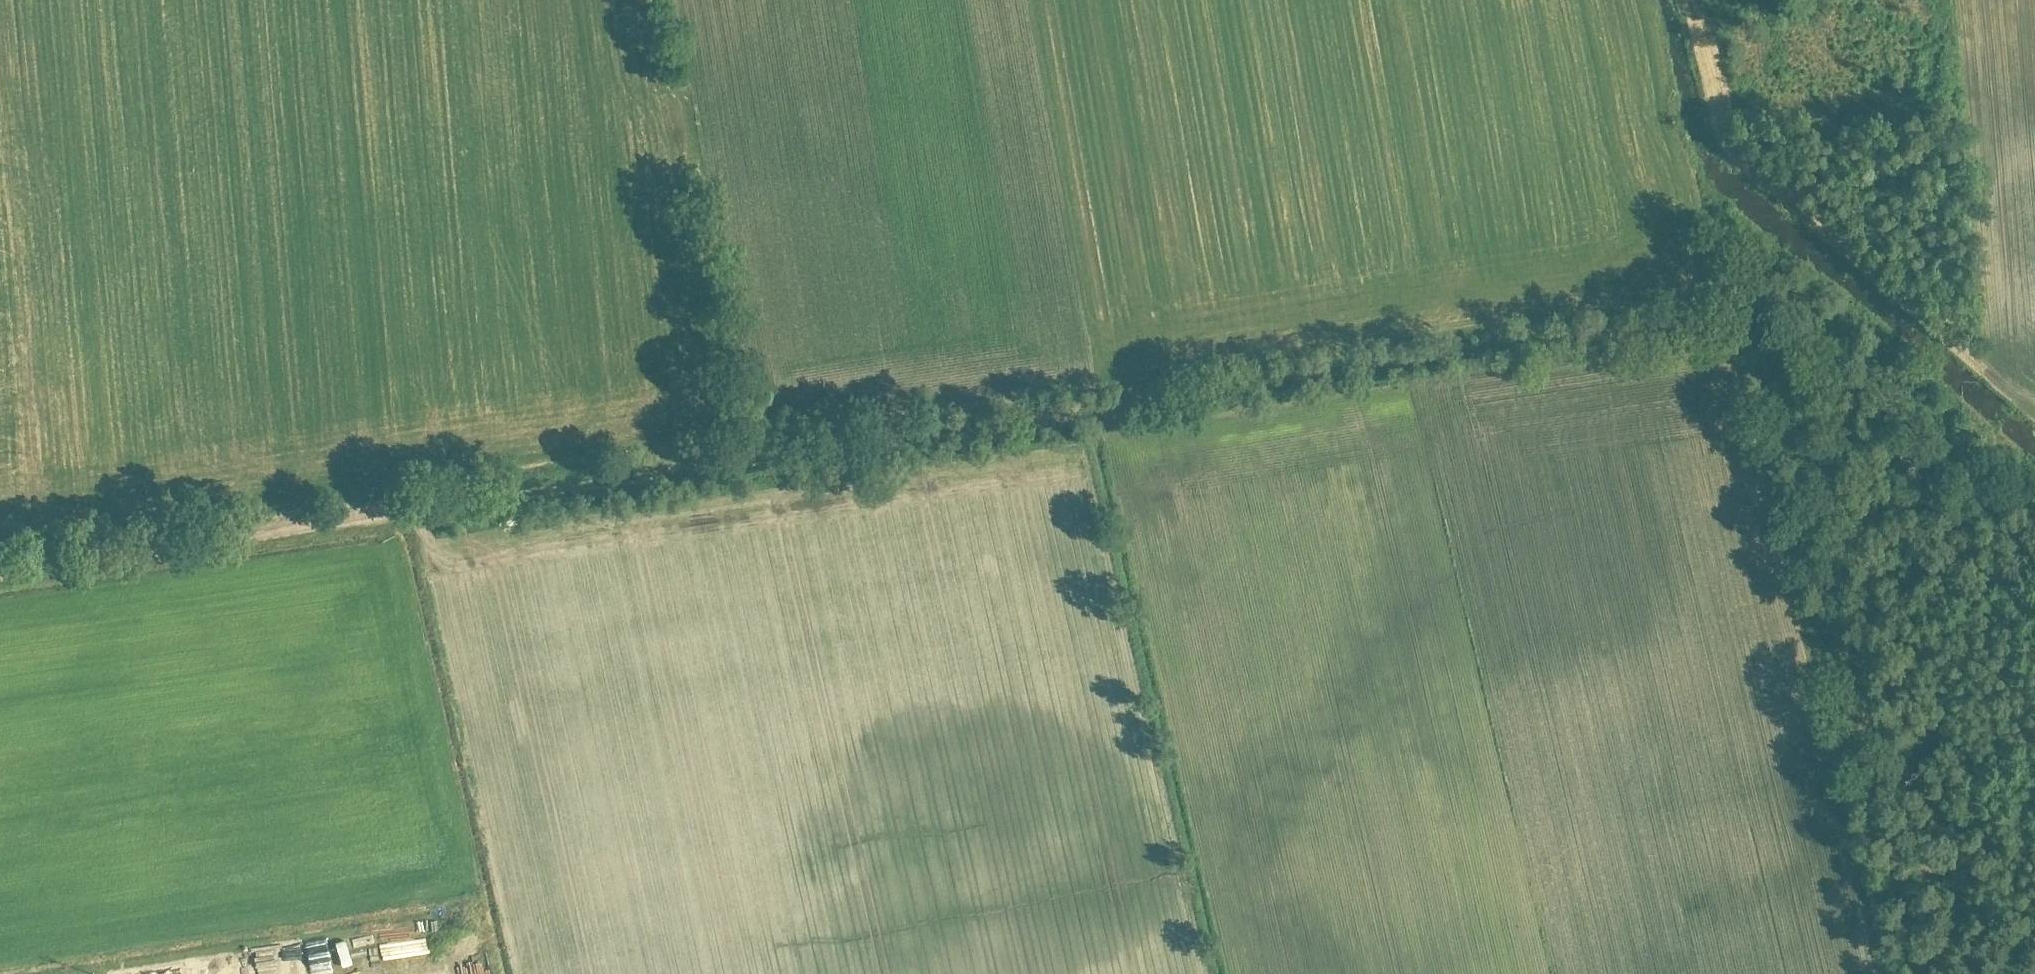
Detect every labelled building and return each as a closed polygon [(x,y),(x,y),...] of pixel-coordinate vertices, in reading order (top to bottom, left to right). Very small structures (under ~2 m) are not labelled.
[(342,932),(320,933),(321,946),(342,945),(342,932)] [(320,961),(318,937),(292,939),(294,963),(320,961)] [(473,962),(475,973),(491,970),(489,960),(473,962)]
